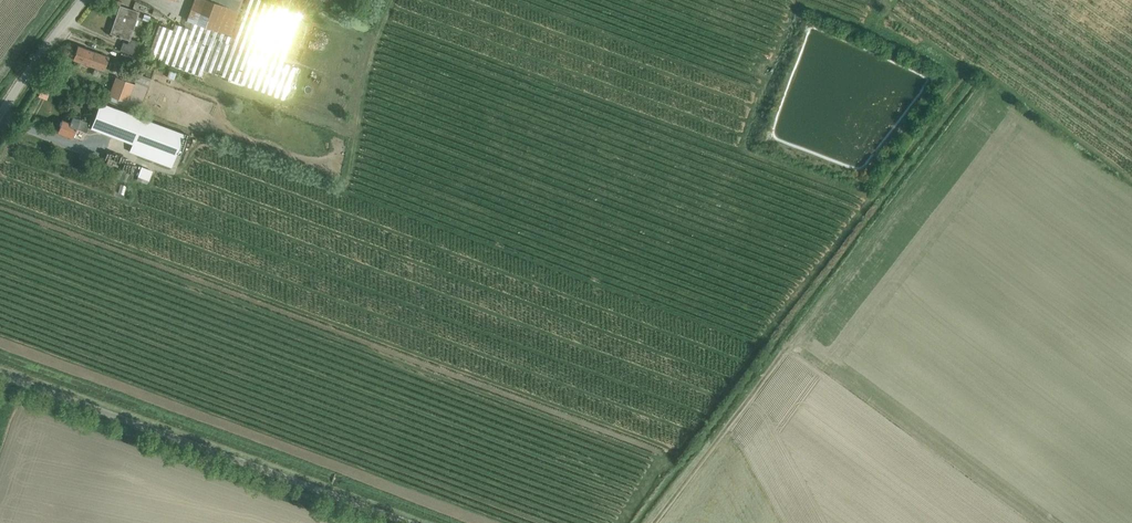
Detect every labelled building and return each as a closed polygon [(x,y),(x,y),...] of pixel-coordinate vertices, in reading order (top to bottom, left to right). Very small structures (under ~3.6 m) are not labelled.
[(147,56),(201,76),(204,69),(283,99),(314,18),(265,0),(245,0),(231,37),(188,20),(185,28),(174,24),(172,30),(159,25),(147,56)] [(186,20),(188,20),(231,37),(245,0),(194,0),(186,20)] [(119,6),(110,33),(129,40),(129,38),(138,12),(119,6)] [(127,43),(122,42),(119,50),(135,55),(140,42),(129,38),(127,43)] [(107,56),(76,45),(71,58),(103,69),(107,56)] [(46,75),(42,85),(58,91),(62,81),(46,75)] [(127,102),(133,84),(115,77),(108,95),(127,102)] [(127,102),(125,105),(138,110),(147,87),(134,81),(133,84),(127,102)] [(183,133),(99,102),(95,114),(90,127),(132,143),(129,151),(171,167),(183,133)] [(62,120),(57,132),(72,137),(76,128),(85,132),(88,126),(90,127),(95,114),(92,113),(89,122),(72,116),(70,123),(62,120)] [(142,167),(138,177),(149,181),(153,171),(142,167)]
